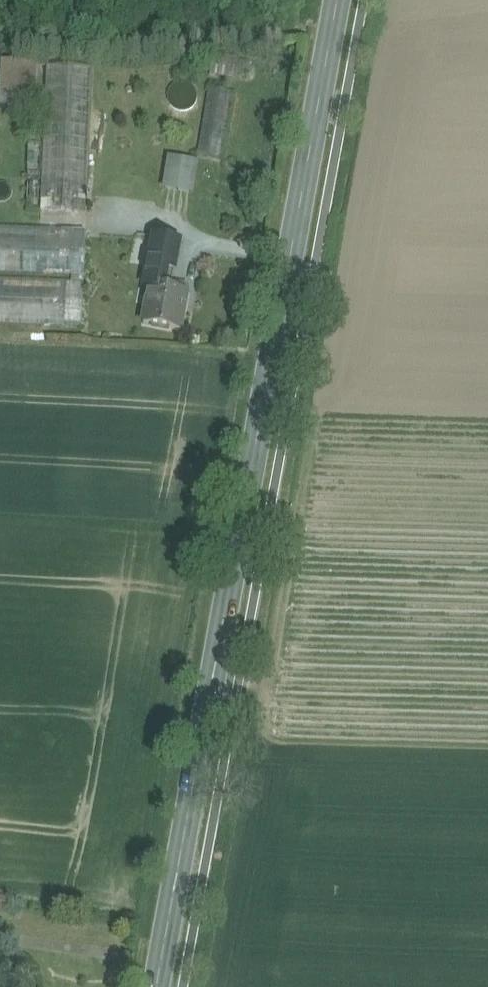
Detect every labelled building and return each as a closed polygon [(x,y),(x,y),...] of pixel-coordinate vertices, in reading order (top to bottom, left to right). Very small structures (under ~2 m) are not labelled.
[(253,62),(242,60),(240,69),(252,71),(253,62)] [(93,69),(46,67),(42,186),(41,211),(86,213),(87,188),(88,188),(93,69)] [(210,88),(199,153),(222,157),(233,92),(210,88)] [(198,191),(200,158),(167,156),(166,189),(198,191)] [(0,228),(0,273),(85,277),(87,232),(0,228)] [(181,242),(155,237),(152,251),(178,256),(181,242)] [(178,256),(152,251),(146,287),(151,288),(144,325),(181,332),(188,293),(172,290),(178,256)] [(0,279),(0,325),(82,328),(84,282),(0,279)]
